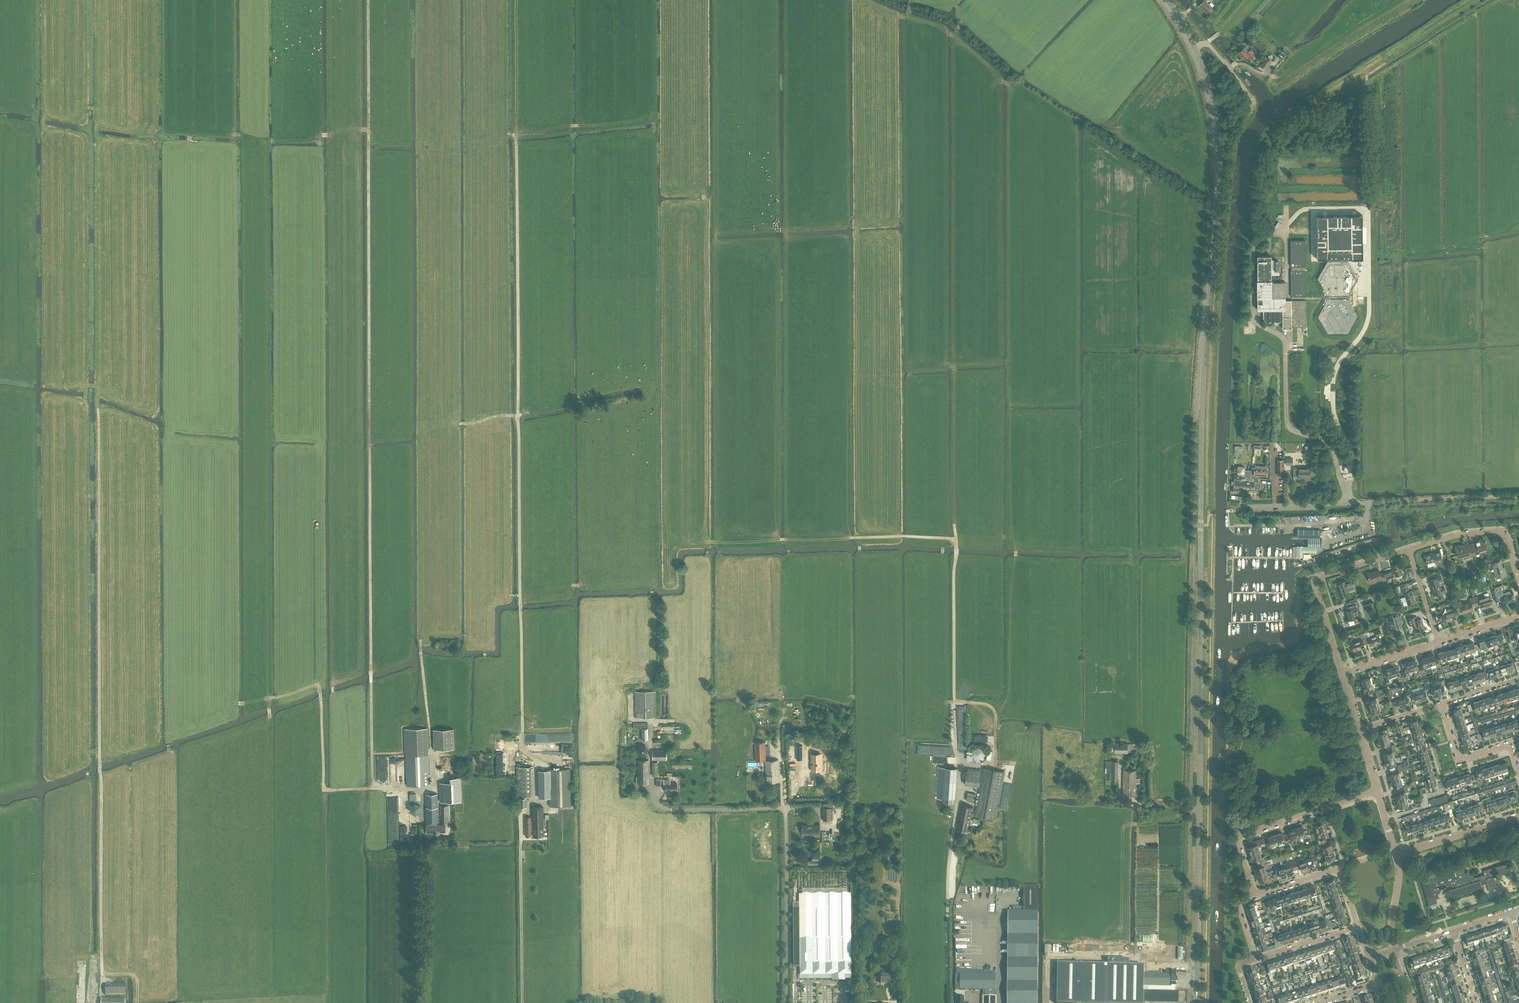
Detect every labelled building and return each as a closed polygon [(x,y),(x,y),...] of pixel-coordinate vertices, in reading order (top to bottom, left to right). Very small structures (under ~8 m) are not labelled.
[(1199,5),(1206,13),(1210,10),(1212,12),(1214,10),(1212,7),(1214,5),(1211,2),(1209,4),(1205,0),(1204,0),(1199,5)] [(1244,48),(1239,52),(1244,59),(1248,56),(1249,58),(1250,58),(1256,54),(1255,52),(1255,51),(1254,50),(1253,50),(1252,49),(1250,50),(1247,46),(1246,46),(1244,48)] [(1265,62),(1260,66),(1263,70),(1268,66),(1267,65),(1272,61),(1268,57),(1264,61),(1265,62)] [(1346,215),(1333,215),(1317,215),(1317,227),(1317,250),(1317,259),(1321,259),(1327,259),(1328,259),(1336,259),(1352,259),(1363,259),(1363,245),(1363,241),(1362,223),(1363,223),(1363,215),(1356,215),(1346,215)] [(1348,296),(1358,278),(1348,261),(1327,261),(1317,279),(1328,296),(1348,296)] [(1348,335),(1358,317),(1348,299),(1328,299),(1318,317),(1328,335),(1348,335)] [(1251,480),(1251,477),(1252,471),(1244,470),(1245,467),(1237,466),(1237,473),(1239,473),(1238,475),(1235,475),(1234,480),(1241,481),(1241,479),(1247,480),(1251,480)] [(1267,476),(1267,470),(1255,469),(1255,467),(1252,467),(1252,471),(1251,477),(1259,478),(1259,476),(1267,476)] [(1310,478),(1310,470),(1316,470),(1316,467),(1298,467),(1298,470),(1294,470),(1294,477),(1298,477),(1298,478),(1310,478)] [(1258,483),(1259,478),(1251,477),(1251,480),(1247,480),(1246,488),(1260,489),(1261,483),(1258,483)] [(1246,488),(1247,480),(1241,479),(1241,481),(1234,480),(1234,487),(1233,487),(1233,492),(1241,492),(1241,489),(1241,488),(1246,488)] [(1297,536),(1297,538),(1320,538),(1320,529),(1319,529),(1316,529),(1310,529),(1305,529),(1301,529),(1298,529),(1297,529),(1297,532),(1297,536)] [(1320,539),(1308,538),(1307,546),(1321,547),(1322,539),(1320,539)] [(1479,551),(1487,549),(1484,539),(1476,541),(1476,543),(1472,544),(1475,555),(1479,553),(1479,551)] [(1472,544),(1468,545),(1467,543),(1460,546),(1459,545),(1455,546),(1456,547),(1454,547),(1457,557),(1466,554),(1467,557),(1475,555),(1472,544)] [(1293,548),(1293,557),(1297,557),(1303,557),(1303,552),(1315,553),(1316,550),(1316,547),(1303,546),(1297,546),(1295,546),(1293,546),(1293,548)] [(1436,564),(1443,561),(1439,551),(1425,555),(1427,563),(1435,561),(1436,564)] [(1504,567),(1502,568),(1500,561),(1492,563),(1497,578),(1506,575),(1504,567)] [(1396,576),(1402,573),(1399,563),(1392,566),(1394,569),(1384,572),(1386,579),(1396,576)] [(1384,572),(1380,574),(1379,570),(1368,573),(1370,583),(1382,579),(1382,580),(1386,579),(1384,572)] [(1438,582),(1442,581),(1441,577),(1429,580),(1434,595),(1438,594),(1439,599),(1443,598),(1442,592),(1445,591),(1444,587),(1440,588),(1438,582)] [(1339,590),(1338,591),(1340,599),(1342,599),(1344,598),(1342,593),(1348,591),(1347,588),(1348,588),(1353,586),(1351,580),(1346,581),(1346,580),(1338,582),(1340,590),(1339,590)] [(1501,586),(1495,588),(1495,589),(1499,600),(1499,601),(1502,600),(1503,604),(1513,601),(1512,596),(1513,595),(1512,590),(1507,592),(1503,593),(1501,586)] [(1404,602),(1406,601),(1408,605),(1415,602),(1411,590),(1409,591),(1408,588),(1402,590),(1403,593),(1404,593),(1405,597),(1402,598),(1404,602)] [(1473,597),(1475,604),(1479,603),(1480,607),(1492,603),(1489,596),(1488,593),(1484,594),(1485,597),(1478,599),(1477,596),(1473,597)] [(1472,606),(1475,604),(1473,597),(1469,598),(1470,602),(1462,605),(1461,601),(1457,602),(1459,610),(1461,609),(1462,612),(1473,609),(1472,606)] [(1350,602),(1346,604),(1348,610),(1347,610),(1350,620),(1354,619),(1355,622),(1358,621),(1358,620),(1362,619),(1363,619),(1359,609),(1357,609),(1357,608),(1360,607),(1358,599),(1358,598),(1349,601),(1350,602)] [(1457,619),(1455,614),(1453,607),(1446,609),(1447,613),(1439,615),(1440,619),(1443,618),(1444,622),(1457,619)] [(1400,616),(1393,618),(1392,615),(1386,617),(1388,624),(1390,624),(1394,635),(1401,632),(1399,626),(1403,624),(1400,616)] [(1414,628),(1415,632),(1424,629),(1420,619),(1417,619),(1416,616),(1408,619),(1410,626),(1414,625),(1415,628),(1414,628)] [(1364,635),(1367,644),(1370,643),(1371,645),(1381,642),(1379,635),(1381,634),(1380,630),(1375,631),(1376,635),(1368,637),(1367,634),(1364,635)] [(1502,632),(1496,634),(1499,643),(1505,641),(1502,632)] [(1364,635),(1363,633),(1360,634),(1361,636),(1362,639),(1352,642),(1354,651),(1365,647),(1364,645),(1367,644),(1364,635)] [(1493,645),(1499,643),(1496,634),(1490,636),(1493,645)] [(1487,646),(1493,645),(1490,636),(1484,638),(1487,646)] [(1488,651),(1487,646),(1484,638),(1478,640),(1479,642),(1476,643),(1478,649),(1481,648),(1484,647),(1485,652),(1488,651)] [(1478,649),(1476,643),(1474,644),(1473,642),(1467,643),(1470,652),(1476,650),(1478,649)] [(1469,652),(1470,652),(1467,643),(1461,645),(1464,654),(1465,653),(1466,656),(1470,655),(1469,652)] [(1458,655),(1464,654),(1461,645),(1456,647),(1458,655)] [(1453,657),(1458,655),(1456,647),(1450,649),(1453,657)] [(1447,659),(1453,657),(1450,649),(1447,650),(1446,650),(1445,650),(1444,651),(1447,659)] [(1441,661),(1447,659),(1444,651),(1438,653),(1441,661)] [(1428,656),(1427,656),(1430,665),(1436,664),(1437,668),(1440,667),(1440,666),(1438,660),(1435,661),(1433,654),(1432,655),(1431,654),(1428,655),(1428,656)] [(1430,665),(1427,656),(1425,657),(1425,656),(1422,657),(1421,658),(1423,665),(1421,666),(1422,672),(1426,671),(1424,667),(1430,665)] [(1422,672),(1421,666),(1418,667),(1415,660),(1414,660),(1414,659),(1410,660),(1410,661),(1409,662),(1412,671),(1418,669),(1420,675),(1423,674),(1423,673),(1422,672)] [(1412,671),(1409,662),(1408,661),(1405,662),(1404,663),(1403,663),(1406,671),(1403,672),(1405,680),(1408,679),(1408,676),(1411,676),(1409,672),(1412,671)] [(1506,661),(1505,662),(1505,664),(1508,673),(1514,671),(1511,662),(1507,663),(1506,661)] [(1496,665),(1493,666),(1494,668),(1496,676),(1497,676),(1498,677),(1500,676),(1500,675),(1502,674),(1500,666),(1499,666),(1499,664),(1495,665),(1496,665)] [(1502,674),(1508,673),(1505,664),(1500,666),(1502,674)] [(1405,680),(1403,672),(1400,673),(1397,665),(1391,667),(1394,677),(1397,676),(1398,679),(1401,679),(1402,681),(1405,680)] [(1493,666),(1484,668),(1485,671),(1488,670),(1489,675),(1490,678),(1493,677),(1494,678),(1496,678),(1496,676),(1494,668),(1493,666)] [(1389,678),(1394,677),(1391,667),(1385,669),(1388,677),(1385,677),(1387,685),(1390,684),(1389,678)] [(1484,677),(1483,671),(1477,673),(1479,682),(1485,680),(1484,677)] [(1474,684),(1479,682),(1477,673),(1471,675),(1474,684)] [(1467,674),(1464,675),(1465,677),(1468,685),(1474,684),(1471,675),(1468,676),(1467,674)] [(1365,679),(1361,680),(1363,686),(1372,683),(1376,682),(1375,682),(1374,676),(1371,677),(1365,679),(1365,678),(1365,679)] [(1467,687),(1468,685),(1465,677),(1459,678),(1462,687),(1465,686),(1466,687),(1467,687)] [(1456,689),(1462,687),(1459,678),(1453,680),(1456,689)] [(1441,681),(1436,683),(1436,685),(1439,694),(1440,694),(1441,696),(1445,694),(1444,693),(1445,692),(1443,686),(1446,685),(1444,679),(1441,680),(1441,681)] [(1450,691),(1456,689),(1453,680),(1447,682),(1450,691)] [(1365,692),(1374,689),(1372,683),(1363,686),(1362,688),(1363,691),(1365,691),(1365,692)] [(1429,684),(1426,685),(1428,691),(1431,690),(1433,696),(1434,696),(1435,698),(1439,696),(1438,694),(1439,694),(1436,685),(1430,687),(1430,686),(1429,684)] [(1425,691),(1428,691),(1426,685),(1425,685),(1423,686),(1418,688),(1421,700),(1427,698),(1425,691)] [(1415,702),(1421,700),(1418,688),(1412,690),(1409,691),(1410,696),(1413,695),(1415,702)] [(1392,689),(1389,690),(1391,696),(1393,702),(1395,701),(1397,707),(1403,705),(1400,696),(1400,695),(1394,696),(1392,689)] [(1511,699),(1517,697),(1515,689),(1509,691),(1511,699)] [(635,718),(656,718),(655,691),(634,692),(635,718)] [(1408,697),(1410,696),(1409,691),(1405,692),(1406,694),(1400,696),(1403,705),(1409,703),(1408,697)] [(1505,701),(1511,699),(1509,691),(1503,693),(1505,701)] [(1500,703),(1505,701),(1503,693),(1497,694),(1500,703)] [(1494,704),(1500,703),(1497,694),(1491,696),(1494,704)] [(1488,706),(1494,704),(1491,696),(1485,698),(1488,706)] [(1369,706),(1379,703),(1377,697),(1367,700),(1367,701),(1366,702),(1367,706),(1369,706)] [(1482,708),(1488,706),(1485,698),(1479,700),(1482,708)] [(1476,710),(1482,708),(1479,700),(1473,702),(1476,710)] [(1369,711),(1371,712),(1372,716),(1380,713),(1379,710),(1381,710),(1379,703),(1369,706),(1369,707),(1368,708),(1369,711)] [(1463,712),(1461,706),(1460,704),(1454,706),(1454,708),(1452,709),(1454,715),(1463,712)] [(1456,721),(1465,718),(1463,712),(1454,715),(1456,721)] [(1458,727),(1466,724),(1465,718),(1456,721),(1458,727)] [(1412,728),(1419,726),(1417,720),(1410,723),(1411,726),(1403,728),(1402,725),(1399,726),(1401,732),(1404,731),(1409,729),(1411,728),(1412,728)] [(1508,731),(1514,729),(1511,721),(1506,722),(1508,731)] [(1502,732),(1508,731),(1506,722),(1500,724),(1502,732)] [(648,728),(648,723),(633,723),(633,728),(641,728),(641,740),(648,740),(648,728)] [(1460,732),(1468,730),(1466,724),(1458,727),(1460,732)] [(1496,734),(1502,732),(1500,724),(1494,726),(1496,734)] [(1411,728),(1409,729),(1411,735),(1413,734),(1421,732),(1419,726),(1412,728),(1411,728)] [(1490,736),(1496,734),(1494,726),(1488,728),(1490,736)] [(428,728),(404,729),(405,752),(406,752),(406,755),(407,786),(429,785),(428,755),(428,746),(428,728)] [(1379,741),(1389,738),(1388,735),(1389,735),(1388,728),(1380,731),(1381,733),(1377,734),(1378,735),(1377,736),(1378,739),(1379,740),(1379,741)] [(1484,738),(1490,736),(1488,728),(1482,730),(1484,738)] [(433,750),(454,749),(453,729),(433,729),(433,750)] [(1462,738),(1470,736),(1468,730),(1460,732),(1462,738)] [(1415,740),(1422,738),(1422,737),(1423,737),(1424,736),(1422,732),(1421,731),(1421,732),(1413,734),(1411,735),(1412,739),(1410,739),(1411,741),(1415,740)] [(1470,736),(1462,738),(1464,745),(1466,744),(1467,747),(1474,745),(1473,741),(1472,742),(1470,736)] [(1389,738),(1379,741),(1381,747),(1390,744),(1389,738)] [(778,760),(766,760),(765,742),(755,742),(756,761),(765,761),(766,782),(780,782),(778,760)] [(1128,752),(1128,744),(1128,743),(1115,743),(1115,751),(1114,753),(1128,753),(1128,752)] [(1424,743),(1417,745),(1419,751),(1426,749),(1426,748),(1427,747),(1427,746),(1426,745),(1425,745),(1424,743)] [(1143,752),(1143,744),(1138,744),(1128,744),(1128,752),(1143,752)] [(648,750),(645,745),(639,745),(636,750),(639,755),(645,755),(648,750)] [(982,748),(981,747),(979,747),(978,747),(976,747),(975,748),(974,749),(973,750),(972,751),(972,753),(972,754),(972,756),(972,757),(973,759),(974,760),(975,761),(977,761),(978,761),(980,761),(981,761),(982,761),(983,760),(984,759),(985,758),(986,756),(986,754),(986,752),(985,751),(984,750),(983,749),(982,748)] [(652,760),(666,760),(666,750),(652,750),(652,760)] [(1385,761),(1395,758),(1393,752),(1384,755),(1385,761)] [(811,753),(811,769),(821,769),(821,753),(811,753)] [(1422,763),(1430,760),(1428,755),(1420,757),(1422,763)] [(1387,767),(1397,764),(1395,758),(1385,761),(1384,762),(1385,765),(1387,766),(1387,767)] [(649,784),(649,760),(648,759),(637,759),(637,777),(636,777),(636,783),(638,784),(649,784)] [(1499,763),(1502,772),(1508,770),(1505,762),(1499,763)] [(1496,774),(1502,772),(1499,763),(1493,765),(1496,774)] [(1496,774),(1493,765),(1492,764),(1490,765),(1489,766),(1487,767),(1490,776),(1496,774)] [(1390,776),(1389,777),(1390,780),(1391,781),(1401,778),(1399,772),(1400,772),(1400,771),(1402,770),(1405,769),(1405,766),(1401,767),(1395,769),(1396,773),(1389,775),(1390,776)] [(1426,774),(1433,772),(1431,766),(1424,768),(1422,769),(1423,775),(1426,774)] [(530,767),(516,767),(517,779),(519,779),(519,782),(530,783),(530,771),(530,767)] [(942,798),(944,767),(943,767),(937,767),(935,797),(942,798)] [(955,803),(957,773),(957,768),(944,767),(942,798),(942,803),(955,803)] [(984,767),(975,815),(990,818),(994,819),(995,819),(999,799),(1003,778),(1004,771),(984,767)] [(1484,777),(1490,776),(1487,767),(1481,769),(1484,777)] [(979,786),(982,770),(967,768),(965,784),(979,786)] [(1484,777),(1481,769),(1481,768),(1480,768),(1478,769),(1477,770),(1475,771),(1476,773),(1473,774),(1475,780),(1478,779),(1484,777)] [(548,770),(538,771),(538,798),(549,798),(549,807),(571,806),(571,805),(570,769),(548,769),(548,770)] [(1136,778),(1136,770),(1123,770),(1123,789),(1136,789),(1136,783),(1140,783),(1140,779),(1136,778)] [(1427,780),(1435,778),(1435,777),(1433,772),(1426,774),(1427,780)] [(1475,780),(1473,774),(1470,775),(1469,773),(1463,775),(1466,783),(1472,781),(1473,784),(1476,783),(1475,780)] [(1463,775),(1457,776),(1460,785),(1461,787),(1467,786),(1466,783),(1463,775)] [(1454,787),(1460,785),(1457,776),(1452,778),(1451,778),(1454,787)] [(450,782),(439,783),(440,802),(451,802),(462,801),(461,777),(450,778),(450,782)] [(1446,782),(1443,783),(1445,788),(1448,788),(1448,789),(1454,787),(1451,778),(1452,778),(1451,778),(1450,777),(1448,778),(1447,779),(1448,779),(1445,780),(1446,782)] [(1391,782),(1391,783),(1391,786),(1393,786),(1393,787),(1403,784),(1404,784),(1402,778),(1401,778),(1391,781),(1391,782)] [(1427,780),(1425,781),(1426,787),(1428,792),(1437,789),(1435,784),(1437,783),(1435,778),(1427,780)] [(530,783),(519,782),(519,797),(531,797),(530,787),(530,783)] [(677,791),(677,782),(664,782),(664,792),(673,792),(673,791),(677,791)] [(1514,790),(1508,792),(1509,794),(1508,794),(1511,802),(1517,800),(1515,792),(1514,790)] [(1408,798),(1406,792),(1396,795),(1396,796),(1395,797),(1396,800),(1397,801),(1408,798)] [(974,802),(976,794),(968,793),(966,801),(974,802)] [(438,821),(438,807),(438,794),(425,794),(426,807),(426,824),(426,832),(446,832),(446,826),(448,826),(448,816),(449,816),(449,805),(440,805),(441,824),(439,824),(439,821),(438,821)] [(1505,804),(1511,802),(1508,794),(1502,796),(1505,804)] [(1499,806),(1505,804),(1502,796),(1497,798),(1499,806)] [(1409,805),(1408,802),(1410,802),(1409,798),(1408,798),(1397,801),(1399,808),(1409,805)] [(1491,799),(1486,801),(1486,798),(1481,799),(1482,801),(1481,801),(1484,810),(1487,809),(1487,810),(1493,808),(1491,799)] [(1493,808),(1499,806),(1497,798),(1491,799),(1493,808)] [(1481,811),(1484,810),(1481,801),(1476,803),(1476,804),(1472,805),(1475,813),(1481,811)] [(415,814),(420,811),(420,805),(415,803),(410,806),(410,811),(415,814)] [(1452,821),(1448,809),(1446,803),(1443,804),(1445,811),(1443,812),(1444,815),(1440,816),(1442,824),(1448,822),(1452,821)] [(971,820),(974,807),(961,804),(956,828),(969,831),(971,822),(980,824),(981,820),(973,818),(973,820),(971,820)] [(1469,815),(1475,813),(1472,805),(1467,807),(1469,815)] [(532,821),(531,821),(531,831),(532,831),(532,837),(544,836),(543,806),(532,807),(532,815),(532,821)] [(1463,817),(1469,815),(1467,807),(1461,809),(1463,817)] [(1457,819),(1463,817),(1461,809),(1455,811),(1457,819)] [(1440,825),(1442,824),(1440,816),(1434,818),(1436,826),(1437,826),(1438,827),(1440,826),(1440,825)] [(1430,828),(1436,826),(1434,818),(1428,820),(1430,828)] [(1421,819),(1416,821),(1419,831),(1424,829),(1422,821),(1421,819)] [(1324,822),(1321,823),(1320,820),(1311,823),(1312,826),(1315,825),(1317,832),(1326,829),(1324,822)] [(1412,833),(1419,831),(1416,821),(1416,820),(1414,821),(1415,824),(1411,825),(1411,824),(1406,826),(1408,832),(1412,830),(1412,833)] [(1424,829),(1430,828),(1428,820),(1422,821),(1424,829)] [(820,834),(820,825),(802,825),(802,834),(820,834)] [(1302,826),(1295,828),(1298,837),(1302,836),(1303,839),(1305,838),(1307,837),(1308,840),(1310,839),(1309,837),(1306,828),(1303,829),(1302,826)] [(1290,833),(1286,834),(1289,843),(1290,844),(1293,843),(1292,839),(1298,837),(1295,828),(1295,827),(1292,828),(1292,829),(1289,830),(1290,833)] [(1327,829),(1326,829),(1317,832),(1319,838),(1317,839),(1318,844),(1326,841),(1325,837),(1328,836),(1327,832),(1328,832),(1327,829)] [(1281,833),(1275,835),(1278,844),(1284,842),(1285,844),(1289,843),(1286,834),(1282,836),(1281,833)] [(1266,841),(1266,842),(1269,849),(1272,848),(1271,846),(1278,844),(1275,835),(1274,834),(1271,835),(1272,836),(1268,837),(1269,840),(1266,841)] [(1251,846),(1248,847),(1249,850),(1248,850),(1249,853),(1250,853),(1250,854),(1259,851),(1258,846),(1265,844),(1264,843),(1266,842),(1266,841),(1265,838),(1263,838),(1250,843),(1251,846)] [(1331,844),(1327,845),(1326,841),(1318,844),(1319,848),(1322,847),(1324,854),(1333,851),(1331,844)] [(1259,851),(1250,854),(1252,860),(1256,859),(1257,863),(1267,860),(1265,856),(1261,857),(1259,851)] [(1334,851),(1333,851),(1324,854),(1326,860),(1323,861),(1325,864),(1333,862),(1332,859),(1335,857),(1334,854),(1335,854),(1334,851)] [(1312,858),(1306,860),(1309,869),(1315,867),(1314,864),(1317,863),(1315,854),(1311,855),(1312,858)] [(1298,860),(1294,861),(1297,869),(1301,868),(1302,871),(1305,870),(1305,871),(1308,870),(1308,869),(1309,869),(1306,860),(1305,858),(1298,860)] [(1264,865),(1268,864),(1267,860),(1257,863),(1258,867),(1255,868),(1256,871),(1255,872),(1256,875),(1257,874),(1257,875),(1266,872),(1264,865)] [(1291,865),(1285,867),(1288,876),(1294,874),(1293,870),(1297,869),(1294,861),(1290,862),(1291,865)] [(1468,871),(1464,872),(1461,862),(1453,864),(1454,867),(1428,876),(1429,879),(1422,881),(1429,904),(1436,902),(1435,898),(1439,897),(1436,889),(1452,884),(1453,888),(1449,890),(1451,897),(1482,887),(1481,885),(1487,883),(1489,890),(1497,887),(1493,876),(1508,871),(1506,863),(1494,867),(1495,868),(1491,870),(1491,868),(1483,870),(1484,875),(1475,878),(1474,877),(1471,878),(1468,871)] [(1278,866),(1274,867),(1277,875),(1280,874),(1281,878),(1284,877),(1285,878),(1288,877),(1287,876),(1288,876),(1285,867),(1279,869),(1278,866)] [(1271,878),(1268,878),(1266,872),(1257,875),(1259,882),(1263,880),(1264,884),(1272,881),(1271,878)] [(1328,888),(1336,886),(1334,880),(1326,882),(1328,888)] [(1311,895),(1317,894),(1314,886),(1308,888),(1311,895)] [(1336,886),(1328,888),(1326,889),(1328,895),(1330,894),(1337,892),(1336,886)] [(1038,887),(1024,887),(1024,913),(1008,912),(1008,959),(1007,1002),(1037,1002),(1038,960),(1038,913),(1038,887)] [(1305,897),(1311,895),(1308,888),(1302,890),(1305,897)] [(1299,899),(1305,897),(1302,890),(1297,892),(1299,899)] [(1293,901),(1299,899),(1297,892),(1290,894),(1293,901)] [(1332,900),(1339,898),(1337,892),(1330,894),(1332,900)] [(1290,894),(1285,895),(1287,903),(1291,902),(1291,903),(1293,902),(1293,901),(1290,894)] [(845,975),(851,975),(850,895),(799,895),(799,904),(793,904),(793,968),(799,968),(799,976),(831,976),(832,981),(845,981),(845,975)] [(1285,895),(1279,897),(1281,905),(1285,904),(1286,906),(1288,905),(1287,903),(1285,895)] [(1275,907),(1281,905),(1279,897),(1273,899),(1275,907)] [(1334,906),(1341,904),(1339,898),(1332,900),(1334,906)] [(1273,899),(1267,901),(1269,908),(1270,912),(1276,910),(1275,907),(1273,899)] [(1249,907),(1247,907),(1249,914),(1256,911),(1254,905),(1256,905),(1255,902),(1248,904),(1249,907)] [(1336,912),(1343,910),(1343,909),(1341,904),(1334,906),(1335,912),(1336,912)] [(1335,912),(1333,912),(1335,918),(1337,918),(1345,916),(1344,913),(1345,912),(1344,909),(1343,909),(1343,910),(1336,912),(1335,912)] [(1251,919),(1258,917),(1256,911),(1249,914),(1251,919)] [(1339,924),(1347,922),(1345,916),(1337,918),(1339,924)] [(1252,925),(1260,923),(1258,917),(1251,919),(1252,925)] [(1319,922),(1322,930),(1327,928),(1325,920),(1319,922)] [(1312,921),(1306,923),(1307,926),(1310,934),(1316,932),(1313,924),(1312,921)] [(1316,932),(1322,930),(1319,922),(1313,924),(1316,932)] [(1254,931),(1262,929),(1260,923),(1252,925),(1254,931)] [(1304,935),(1310,934),(1307,926),(1301,928),(1304,935)] [(1301,928),(1298,929),(1298,927),(1295,928),(1295,930),(1298,937),(1304,935),(1301,928)] [(1500,927),(1494,929),(1496,936),(1499,935),(1500,938),(1503,937),(1500,927)] [(1262,929),(1254,931),(1256,937),(1264,935),(1266,934),(1264,928),(1262,929)] [(1283,934),(1280,935),(1279,930),(1276,931),(1278,935),(1280,943),(1286,941),(1283,934)] [(1298,937),(1295,930),(1290,932),(1292,939),(1298,937)] [(1286,941),(1292,939),(1290,932),(1283,934),(1286,941)] [(1264,935),(1256,937),(1258,943),(1265,941),(1269,939),(1267,933),(1266,934),(1264,935)] [(1349,937),(1342,939),(1343,944),(1346,943),(1347,946),(1354,944),(1354,943),(1354,941),(1353,940),(1352,938),(1349,939),(1349,937)] [(1265,941),(1258,943),(1260,949),(1262,948),(1263,951),(1273,949),(1271,945),(1267,946),(1265,941)] [(1332,944),(1326,946),(1328,954),(1334,952),(1332,944)] [(1354,944),(1347,946),(1348,952),(1356,950),(1356,949),(1355,947),(1355,946),(1354,944)] [(1326,946),(1320,948),(1322,956),(1328,954),(1326,946)] [(1320,948),(1314,950),(1316,957),(1322,956),(1320,948)] [(1447,949),(1441,951),(1444,959),(1444,961),(1446,960),(1446,958),(1453,956),(1451,950),(1448,951),(1447,949)] [(1314,950),(1308,952),(1311,959),(1316,957),(1314,950)] [(1356,950),(1348,952),(1350,958),(1358,956),(1358,955),(1359,955),(1358,952),(1357,952),(1356,950)] [(1435,953),(1438,961),(1438,962),(1440,962),(1440,960),(1444,959),(1441,951),(1441,950),(1440,950),(1438,950),(1437,952),(1435,953)] [(1308,952),(1302,953),(1305,963),(1311,961),(1311,959),(1308,952)] [(1432,954),(1429,955),(1432,963),(1438,961),(1435,953),(1435,952),(1434,952),(1432,953),(1431,953),(1432,954)] [(1302,953),(1296,955),(1299,965),(1300,965),(1300,966),(1306,964),(1305,963),(1302,953)] [(1473,963),(1481,960),(1479,954),(1471,957),(1473,963)] [(1296,955),(1290,957),(1293,965),(1294,967),(1299,965),(1296,955)] [(1424,957),(1423,957),(1426,965),(1432,963),(1429,955),(1424,957)] [(1358,956),(1350,958),(1351,961),(1352,964),(1360,961),(1360,960),(1359,959),(1359,958),(1358,956)] [(1418,959),(1417,959),(1420,967),(1426,965),(1423,957),(1424,957),(1423,956),(1422,956),(1420,956),(1419,957),(1420,958),(1418,959)] [(1290,957),(1284,959),(1287,967),(1293,965),(1290,957)] [(1412,962),(1409,963),(1411,969),(1414,968),(1420,967),(1417,959),(1418,959),(1417,958),(1416,957),(1414,958),(1413,959),(1414,960),(1411,961),(1412,962)] [(1284,959),(1278,961),(1281,969),(1287,967),(1284,959)] [(1057,1002),(1143,1002),(1143,1001),(1144,986),(1144,974),(1144,966),(1129,966),(1129,962),(1129,961),(1109,960),(1109,964),(1109,965),(1108,965),(1091,965),(1058,964),(1057,1002)] [(1475,969),(1483,966),(1481,960),(1473,963),(1475,969)] [(1278,961),(1273,963),(1275,971),(1281,969),(1278,961)] [(1352,964),(1350,964),(1350,966),(1351,967),(1352,970),(1362,967),(1361,967),(1361,966),(1361,964),(1360,963),(1360,961),(1352,964)] [(1516,961),(1509,963),(1511,969),(1517,967),(1518,967),(1516,961)] [(1273,963),(1267,965),(1269,973),(1275,971),(1273,963)] [(1477,975),(1485,972),(1483,966),(1475,969),(1477,975)] [(1362,967),(1352,970),(1353,976),(1354,976),(1356,975),(1363,973),(1364,972),(1365,971),(1364,969),(1363,969),(1362,969),(1362,968),(1362,967)] [(955,990),(960,990),(983,991),(983,995),(982,995),(982,1002),(997,1002),(997,996),(997,990),(995,990),(995,975),(994,975),(994,972),(956,968),(956,975),(955,975),(955,990)] [(1255,969),(1247,971),(1249,978),(1257,975),(1256,975),(1258,974),(1256,968),(1255,969)] [(1448,977),(1456,974),(1454,968),(1446,971),(1448,977)] [(892,976),(892,971),(882,971),(882,975),(880,975),(880,985),(895,985),(896,976),(892,976)] [(1144,974),(1144,986),(1176,987),(1176,972),(1165,971),(1165,975),(1144,974)] [(1479,981),(1487,978),(1485,972),(1477,975),(1479,981)] [(1356,975),(1354,976),(1356,985),(1363,983),(1362,979),(1365,979),(1366,978),(1366,977),(1366,975),(1365,975),(1364,975),(1363,973),(1356,975)] [(1450,983),(1458,980),(1456,974),(1448,977),(1450,983)] [(1257,975),(1249,978),(1251,984),(1258,981),(1257,975)] [(1416,981),(1416,982),(1417,984),(1418,984),(1419,986),(1427,984),(1430,983),(1427,975),(1421,977),(1421,979),(1417,980),(1416,981)] [(1343,978),(1337,980),(1339,988),(1345,986),(1345,985),(1344,981),(1345,981),(1344,977),(1343,978)] [(1481,987),(1489,984),(1492,983),(1490,977),(1487,978),(1479,981),(1481,987)] [(1336,980),(1331,982),(1333,990),(1339,988),(1337,980),(1336,980)] [(1452,989),(1460,986),(1458,980),(1450,983),(1452,989)] [(1258,981),(1251,984),(1253,989),(1260,987),(1258,981)] [(1330,982),(1325,984),(1327,992),(1333,990),(1331,982),(1330,982)] [(1494,989),(1493,985),(1493,986),(1492,983),(1489,984),(1481,987),(1482,992),(1490,990),(1494,989)] [(105,995),(126,995),(126,984),(105,984),(105,995)] [(1324,984),(1319,986),(1321,993),(1327,992),(1325,984),(1324,984)] [(1418,986),(1418,987),(1418,990),(1419,990),(1420,990),(1421,992),(1429,990),(1428,990),(1431,989),(1430,986),(1428,987),(1427,984),(1419,986),(1418,986)] [(1315,985),(1312,985),(1313,988),(1315,995),(1321,993),(1319,986),(1318,986),(1315,987),(1315,985)] [(1143,993),(1143,1001),(1150,1001),(1150,1002),(1177,1002),(1177,991),(1176,991),(1176,987),(1144,986),(1143,990),(1143,993)] [(1253,992),(1252,992),(1253,993),(1254,995),(1255,995),(1262,993),(1265,992),(1263,986),(1260,987),(1253,989),(1253,990),(1253,992)] [(1454,995),(1462,992),(1460,986),(1452,989),(1454,995)] [(1505,993),(1506,996),(1509,995),(1512,994),(1516,993),(1518,992),(1518,986),(1516,987),(1517,990),(1514,991),(1514,990),(1508,992),(1505,993)] [(1306,987),(1301,989),(1301,991),(1304,999),(1310,997),(1307,989),(1306,987)] [(1312,988),(1307,989),(1310,997),(1315,995),(1313,988),(1312,988)] [(1300,989),(1294,991),(1295,992),(1298,1001),(1300,1000),(1301,1001),(1304,1000),(1304,999),(1301,991),(1301,989),(1300,989)] [(1429,990),(1421,992),(1423,998),(1430,996),(1429,990)] [(1484,998),(1492,996),(1490,990),(1482,992),(1484,998)] [(1283,994),(1285,1002),(1291,1002),(1292,1002),(1288,992),(1288,993),(1283,994)] [(1291,992),(1288,992),(1292,1002),(1298,1001),(1295,992),(1294,992),(1291,993),(1291,992)] [(1456,1001),(1463,998),(1462,992),(1454,995),(1456,1001)] [(1262,993),(1255,995),(1256,1001),(1264,999),(1262,993)] [(1276,997),(1277,1000),(1278,999),(1279,1002),(1285,1002),(1283,994),(1282,994),(1283,997),(1280,998),(1279,996),(1276,997)]
